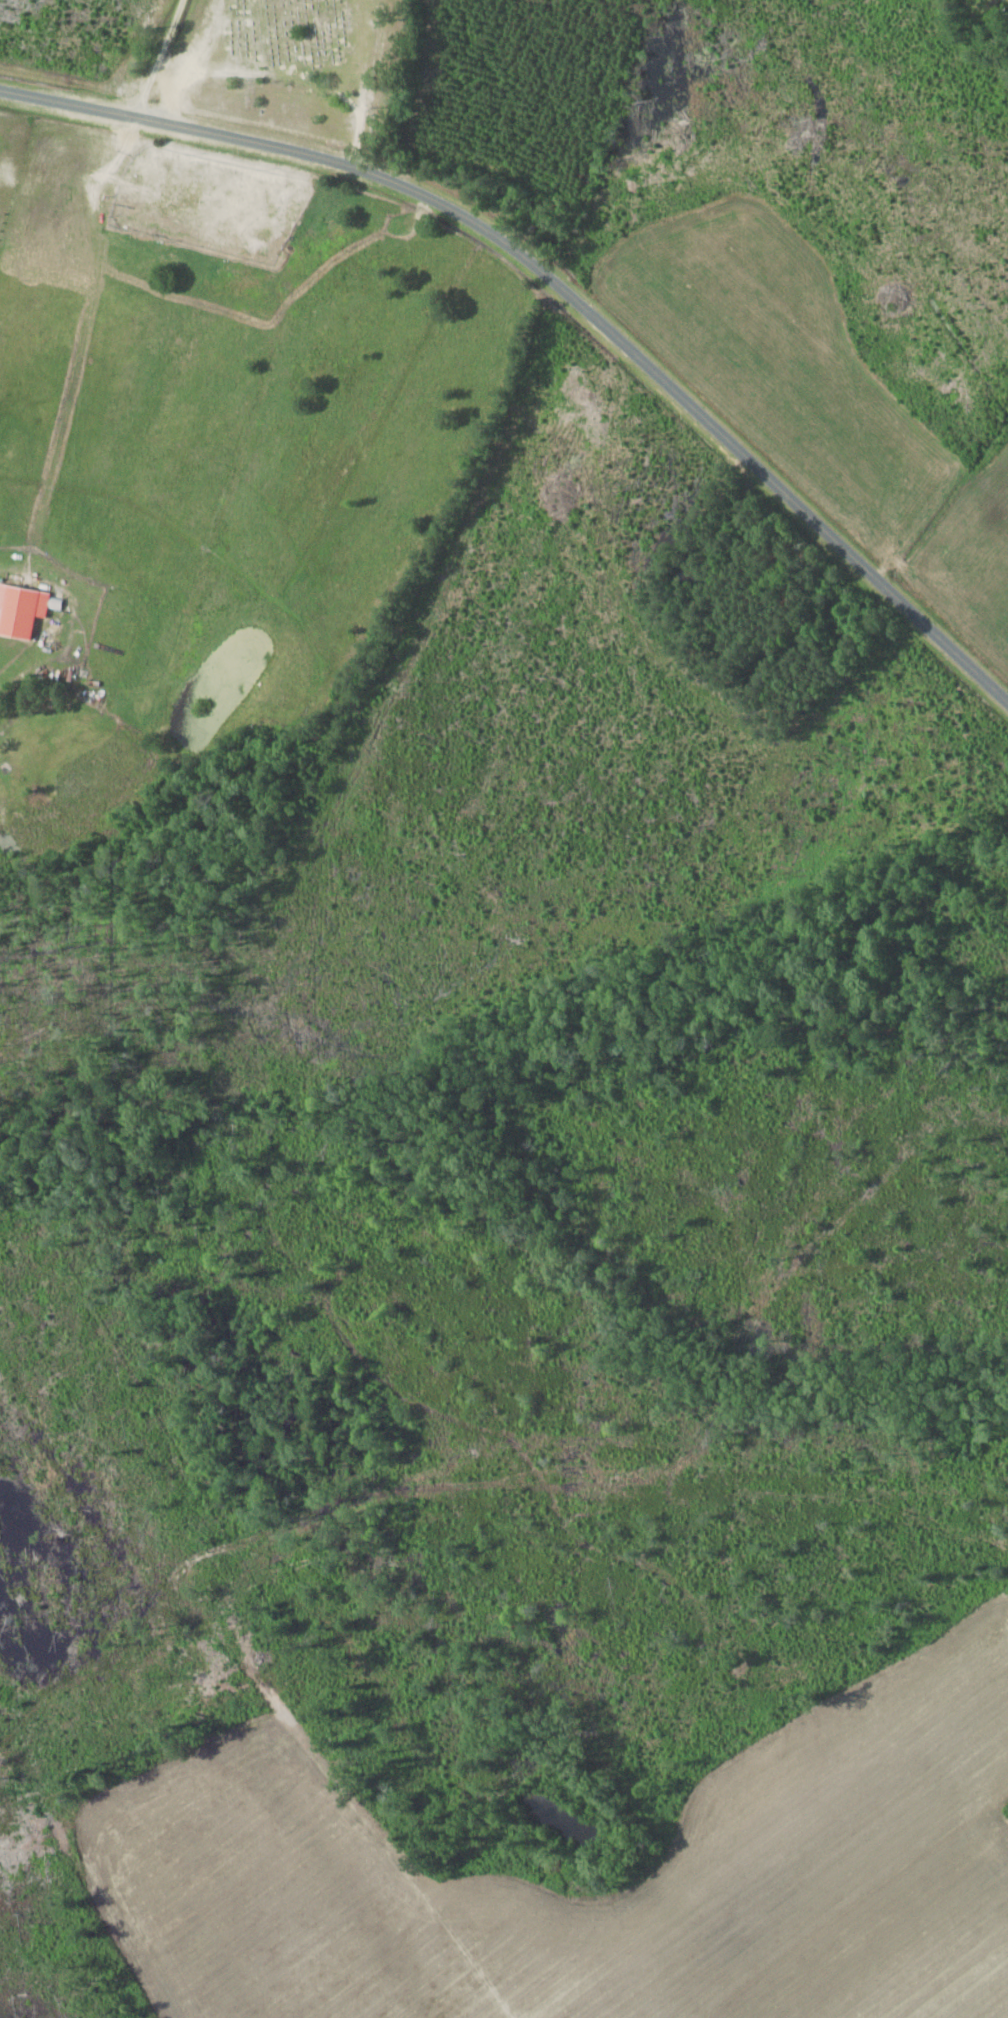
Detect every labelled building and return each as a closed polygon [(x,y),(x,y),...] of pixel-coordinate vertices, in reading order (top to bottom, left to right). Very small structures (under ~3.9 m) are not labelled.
[(31,616),(44,617),(47,591),(0,585),(0,636),(28,640),(31,616)]
